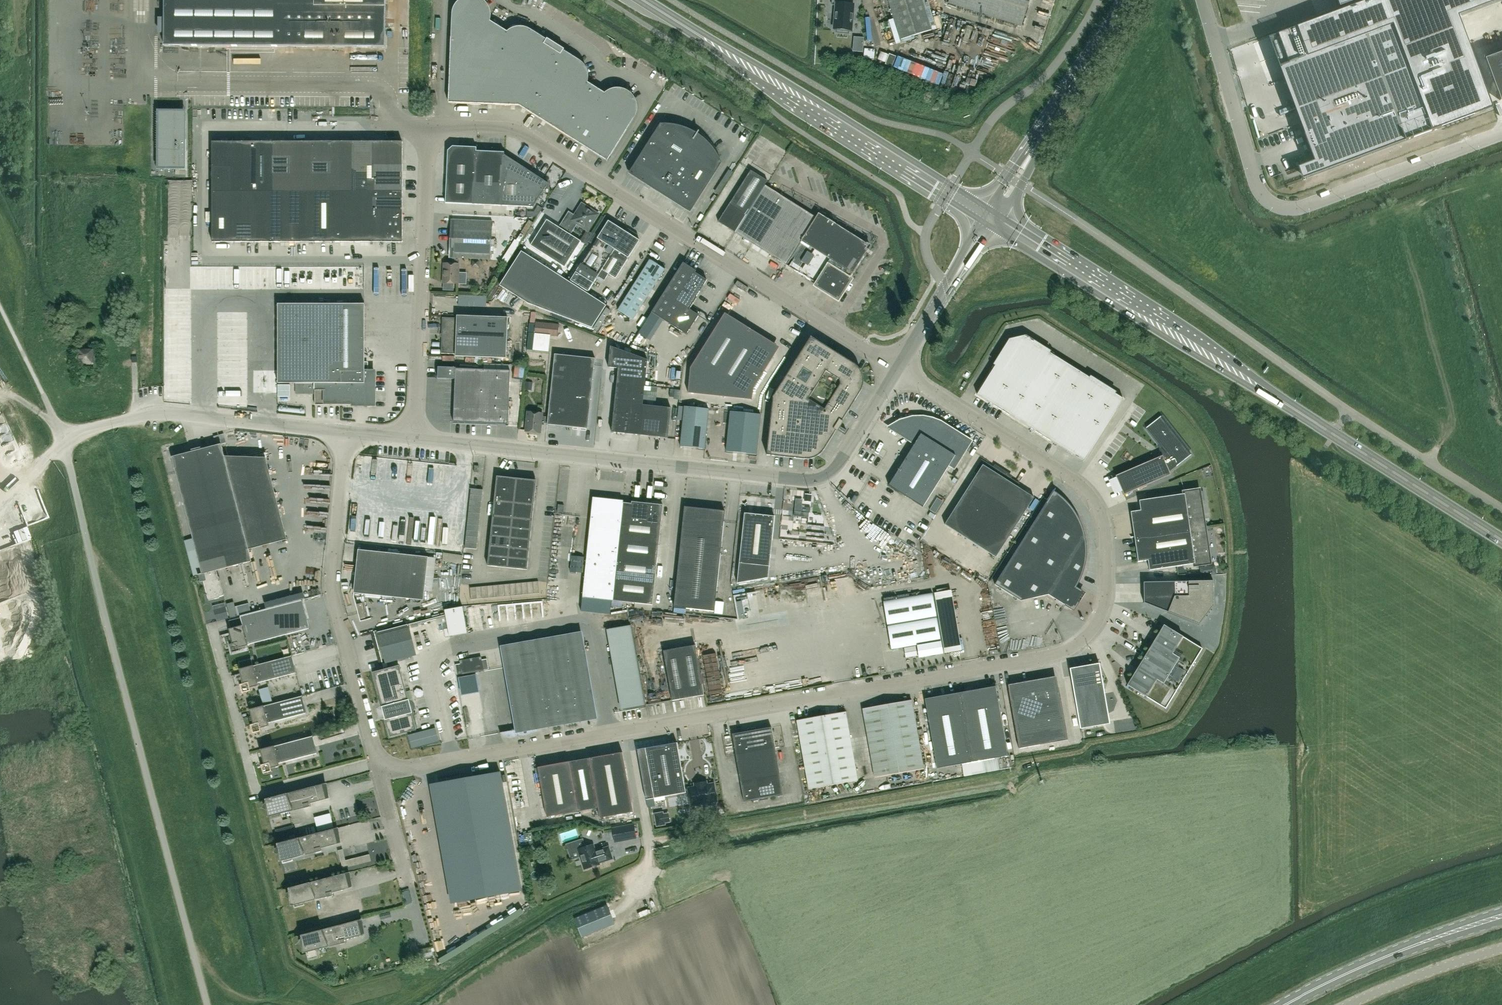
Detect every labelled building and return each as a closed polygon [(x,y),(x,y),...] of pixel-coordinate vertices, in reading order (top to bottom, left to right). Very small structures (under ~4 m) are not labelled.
[(163,46),(385,47),(385,0),(164,0),(163,46)] [(448,96),(448,103),(503,105),(506,32),(489,21),(490,16),(489,11),(487,6),(484,1),(482,0),(459,0),(455,4),(452,9),(451,14),(450,37),(448,96)] [(844,0),(831,0),(831,5),(835,5),(833,29),(837,29),(836,31),(847,32),(847,30),(851,30),(853,4),(844,4),(844,0)] [(900,40),(930,30),(921,0),(887,0),(900,40)] [(948,3),(1021,26),(1029,0),(949,0),(948,3)] [(1426,113),(1393,25),(1280,67),(1304,134),(1314,161),(1302,165),(1306,177),(1432,130),(1426,113)] [(506,32),(503,105),(518,106),(541,120),(579,61),(530,30),(525,28),(520,27),(515,27),(510,29),(506,32)] [(1500,100),(1501,100),(1501,52),(1485,59),(1500,100)] [(583,64),(579,61),(541,120),(574,141),(604,94),(587,83),(587,78),(587,73),(585,68),(583,64)] [(604,94),(574,141),(606,161),(626,130),(633,118),(636,113),(636,108),(635,102),(633,97),(629,93),(624,90),(619,89),(614,89),(608,91),(604,94)] [(179,139),(179,110),(157,110),(156,149),(164,149),(164,168),(185,168),(185,139),(179,139)] [(659,193),(694,138),(693,137),(688,134),(682,132),(675,130),(669,129),(662,129),(652,145),(648,143),(628,174),(659,193)] [(699,142),(694,138),(659,193),(689,213),(705,188),(701,185),(716,162),(712,156),(709,151),(704,146),(699,142)] [(372,192),(402,192),(402,141),(396,141),(396,140),(387,140),(387,141),(271,141),(272,192),(292,192),(312,192),(332,192),(352,192),(372,192)] [(272,192),(271,141),(211,141),(211,167),(232,167),(232,192),(252,192),(272,192)] [(447,151),(445,203),(473,204),(476,151),(476,148),(452,146),(447,151)] [(504,152),(476,151),(473,204),(501,206),(504,155),(504,152)] [(504,155),(501,206),(532,207),(547,184),(504,155)] [(211,167),(211,192),(232,192),(232,167),(211,167)] [(785,265),(815,218),(764,186),(767,181),(750,171),(718,222),(734,233),(785,265)] [(211,192),(211,217),(232,217),(232,192),(211,192)] [(232,192),(232,217),(232,242),(252,242),(252,192),(232,192)] [(272,192),(252,192),(252,242),(272,242),(272,192)] [(292,242),(292,192),(272,192),(272,242),(292,242)] [(312,242),(312,192),(292,192),(292,242),(312,242)] [(332,192),(312,192),(312,242),(332,242),(332,192)] [(352,192),(332,192),(332,242),(352,242),(352,192)] [(372,192),(352,192),(352,242),(372,242),(372,217),(372,192)] [(402,192),(372,192),(372,217),(402,217),(402,192)] [(587,231),(597,214),(581,204),(574,215),(568,211),(558,227),(546,220),(530,245),(564,267),(580,241),(570,235),(576,224),(587,231)] [(818,213),(815,218),(785,265),(814,283),(812,286),(838,302),(853,279),(850,277),(864,254),(861,241),(818,213)] [(232,217),(211,217),(211,242),(232,242),(232,217)] [(402,242),(402,217),(372,217),(372,242),(402,242)] [(451,258),(451,264),(443,263),(442,283),(457,284),(458,264),(457,264),(457,258),(490,260),(492,222),(452,220),(450,258),(451,258)] [(593,283),(597,277),(604,281),(608,275),(615,279),(627,259),(639,241),(607,221),(607,222),(575,272),(570,281),(587,292),(593,283)] [(591,328),(605,305),(521,251),(499,286),(527,304),(591,328)] [(617,310),(632,320),(664,269),(649,260),(617,310)] [(694,273),(695,271),(682,263),(651,313),(686,335),(698,315),(688,309),(696,297),(695,297),(706,280),(694,273)] [(347,265),(347,279),(359,280),(360,265),(347,265)] [(566,274),(559,269),(556,273),(564,278),(566,274)] [(277,384),(295,384),(314,384),(314,394),(314,405),(374,405),(374,371),(364,371),(364,304),(277,304),(277,384)] [(78,316),(63,315),(62,325),(77,327),(78,316)] [(455,356),(506,358),(507,317),(456,315),(456,318),(442,317),(440,353),(455,354),(455,356)] [(533,334),(557,336),(559,324),(535,322),(533,334)] [(719,322),(690,368),(688,393),(751,400),(752,390),(773,356),(719,322)] [(810,337),(787,374),(847,411),(860,392),(862,387),(862,382),(862,377),(860,372),(857,368),(853,364),(810,337)] [(1083,462),(1122,399),(1032,342),(1023,344),(1022,340),(1014,342),(1014,346),(1005,348),(976,395),(1083,462)] [(642,405),(647,360),(610,346),(607,367),(617,368),(611,432),(667,438),(670,408),(642,405)] [(92,363),(92,350),(79,350),(79,364),(92,363)] [(547,417),(547,423),(546,425),(587,429),(594,359),(554,354),(547,417)] [(507,424),(507,415),(509,371),(437,368),(437,379),(454,379),(452,422),(507,424)] [(847,411),(787,374),(775,393),(835,431),(847,411)] [(289,397),(289,385),(277,385),(277,397),(289,397)] [(835,431),(775,393),(772,397),(766,455),(804,459),(810,459),(815,457),(819,454),(823,450),(835,431)] [(679,446),(704,449),(708,409),(684,406),(679,446)] [(730,411),(726,451),(756,454),(760,414),(730,411)] [(547,423),(547,417),(541,416),(542,413),(527,412),(525,431),(540,433),(541,423),(547,423)] [(1161,456),(1115,476),(1123,495),(1170,475),(1168,472),(1175,466),(1176,466),(1190,455),(1160,416),(1145,428),(1165,454),(1162,456),(1161,456)] [(949,465),(953,467),(969,441),(939,422),(931,419),(921,417),(911,418),(900,421),(897,432),(914,443),(888,485),(922,507),(949,465)] [(265,458),(224,456),(220,444),(171,457),(208,600),(223,596),(219,577),(218,577),(216,571),(251,561),(248,550),(286,540),(265,458)] [(364,452),(358,496),(441,507),(445,476),(424,474),(424,470),(418,469),(420,454),(405,452),(404,457),(364,452)] [(981,460),(973,472),(976,474),(944,525),(995,557),(1033,498),(1016,487),(1018,483),(981,460)] [(949,472),(943,477),(949,484),(953,481),(957,484),(959,483),(949,472)] [(496,476),(493,501),(513,503),(516,478),(496,476)] [(516,478),(513,503),(533,505),(536,480),(516,478)] [(469,500),(481,502),(482,490),(470,488),(469,500)] [(1183,492),(1183,494),(1138,501),(1140,511),(1130,512),(1133,537),(1203,527),(1198,490),(1183,492)] [(1020,601),(1047,594),(1070,609),(1081,591),(1076,587),(1080,579),(1083,570),(1085,561),(1086,552),(1085,542),(1084,533),(1081,525),(1077,517),(1072,509),(1067,502),(1060,496),(1053,491),(994,584),(1020,601)] [(618,541),(622,501),(592,497),(585,565),(583,565),(583,557),(571,556),(570,571),(584,573),(582,597),(612,601),(614,581),(616,561),(618,541)] [(493,501),(492,516),(512,518),(513,503),(493,501)] [(622,501),(618,541),(658,545),(660,525),(630,522),(632,502),(631,502),(631,504),(622,503),(622,501)] [(662,505),(632,502),(630,522),(660,525),(662,505)] [(533,505),(513,503),(512,518),(532,520),(533,505)] [(480,508),(468,506),(467,518),(479,519),(480,508)] [(724,511),(684,507),(673,607),(714,611),(724,511)] [(744,513),(738,563),(736,583),(767,578),(774,516),(744,513)] [(512,518),(492,516),(491,526),(511,528),(512,518)] [(479,519),(467,518),(465,542),(477,543),(479,519)] [(532,520),(512,518),(511,528),(531,530),(532,520)] [(491,526),(490,536),(510,538),(511,528),(491,526)] [(1203,527),(1133,537),(1137,562),(1147,560),(1148,570),(1193,564),(1194,565),(1209,563),(1203,527)] [(531,530),(511,528),(510,538),(529,540),(531,530)] [(510,538),(490,536),(489,546),(509,548),(510,538)] [(510,538),(509,548),(528,550),(529,540),(510,538)] [(618,541),(616,561),(656,565),(658,545),(618,541)] [(489,546),(488,556),(507,558),(509,548),(489,546)] [(509,548),(507,558),(527,560),(528,550),(509,548)] [(423,597),(427,557),(357,550),(353,590),(423,597)] [(507,558),(488,556),(487,566),(506,568),(507,558)] [(507,558),(506,568),(526,570),(527,560),(507,558)] [(616,561),(614,581),(654,585),(656,565),(616,561)] [(1200,575),(1216,575),(1214,565),(1199,568),(1200,575)] [(614,581),(612,601),(652,605),(654,585),(614,581)] [(1143,603),(1198,625),(1213,605),(1212,581),(1142,582),(1143,603)] [(492,585),(481,586),(482,598),(493,597),(492,585)] [(482,598),(481,586),(469,588),(470,599),(482,598)] [(961,650),(950,590),(933,593),(944,653),(961,650)] [(932,593),(882,602),(890,649),(917,645),(919,657),(942,653),(932,593)] [(552,603),(553,611),(560,610),(559,602),(552,603)] [(444,629),(445,637),(467,633),(462,607),(444,610),(448,628),(444,629)] [(242,625),(229,629),(228,629),(232,644),(230,645),(232,654),(240,652),(239,650),(248,648),(247,645),(309,628),(304,609),(242,626),(242,625)] [(415,655),(407,625),(376,632),(384,663),(415,655)] [(608,629),(623,710),(645,706),(630,625),(608,629)] [(1183,679),(1201,649),(1163,625),(1145,655),(1183,679)] [(586,713),(586,710),(585,708),(585,705),(593,704),(580,634),(501,648),(504,667),(552,658),(559,697),(543,700),(548,725),(587,718),(586,714),(586,713)] [(703,695),(694,645),(662,651),(671,701),(703,695)] [(903,648),(905,658),(916,656),(915,646),(903,648)] [(894,650),(894,662),(903,662),(903,650),(894,650)] [(876,667),(884,667),(883,651),(876,651),(876,667)] [(1145,655),(1126,685),(1165,709),(1183,679),(1145,655)] [(252,666),(239,669),(243,684),(240,685),(242,692),(249,690),(249,688),(258,686),(257,683),(295,673),(291,656),(253,666),(252,666)] [(462,675),(483,671),(488,670),(486,659),(481,660),(481,657),(459,661),(459,664),(455,665),(457,675),(462,675)] [(552,658),(504,667),(515,731),(548,725),(543,700),(559,697),(552,658)] [(1109,723),(1099,665),(1069,670),(1079,729),(1109,723)] [(404,733),(415,730),(398,666),(373,673),(382,708),(383,708),(386,718),(385,719),(389,737),(401,734),(400,733),(404,732),(404,733)] [(1045,680),(1023,684),(1023,687),(1008,690),(1018,749),(1067,740),(1058,687),(1055,688),(1054,686),(1054,684),(1053,683),(1052,681),(1048,680),(1046,680),(1045,681),(1045,680)] [(978,689),(959,693),(924,699),(936,768),(1007,756),(995,687),(995,686),(978,689)] [(263,706),(250,709),(249,709),(253,725),(251,725),(253,733),(260,731),(259,728),(268,726),(267,723),(306,713),(301,696),(263,706)] [(923,769),(911,700),(862,709),(874,778),(923,769)] [(845,712),(796,720),(808,789),(857,781),(845,712)] [(735,756),(774,749),(771,727),(755,730),(754,728),(747,729),(747,731),(731,734),(735,756)] [(438,742),(435,728),(408,735),(411,749),(438,742)] [(273,746),(260,749),(260,750),(264,765),(261,766),(263,773),(271,771),(270,769),(279,766),(278,763),(317,753),(312,736),(274,746),(273,746)] [(700,754),(699,739),(687,739),(688,755),(700,754)] [(664,799),(664,797),(685,793),(676,743),(644,748),(653,798),(654,801),(664,799)] [(779,775),(774,749),(735,756),(740,782),(779,775)] [(599,818),(633,812),(622,752),(588,758),(597,808),(599,818)] [(588,758),(569,762),(577,811),(597,808),(588,758)] [(569,762),(537,767),(546,817),(577,811),(569,762)] [(520,891),(499,772),(449,781),(470,900),(520,891)] [(782,795),(779,775),(740,782),(743,802),(759,799),(759,801),(767,799),(767,798),(782,795)] [(694,784),(694,787),(687,788),(691,806),(697,805),(699,810),(710,808),(709,802),(716,801),(713,784),(706,785),(706,782),(694,784)] [(280,814),(303,808),(309,807),(309,804),(328,798),(325,784),(265,799),(266,804),(267,804),(269,811),(271,819),(281,817),(280,814)] [(663,825),(663,822),(668,822),(666,813),(661,814),(661,812),(652,814),(654,826),(663,825)] [(318,833),(334,829),(330,814),(314,818),(318,833)] [(636,838),(633,824),(611,828),(614,842),(636,838)] [(292,858),(315,852),(315,853),(321,851),(320,848),(321,848),(320,848),(340,843),(336,828),(277,844),(282,864),(293,861),(292,858)] [(608,846),(594,850),(592,844),(577,849),(584,869),(600,864),(599,863),(613,859),(608,846)] [(565,849),(568,860),(578,858),(575,847),(565,849)] [(344,854),(345,864),(369,861),(367,851),(344,854)] [(389,869),(380,871),(382,879),(391,876),(389,869)] [(304,903),(326,897),(327,897),(333,896),(332,893),(352,887),(348,873),(289,888),(290,893),(292,900),(294,908),(304,906),(304,903)] [(435,896),(449,892),(445,878),(431,881),(435,896)] [(446,894),(449,904),(460,901),(457,891),(446,894)] [(607,905),(573,919),(581,937),(614,924),(607,905)] [(316,950),(339,944),(345,943),(344,940),(344,939),(364,934),(360,920),(301,935),(302,940),(304,947),(308,961),(318,958),(316,950)] [(453,938),(448,940),(451,948),(456,946),(453,938)]
